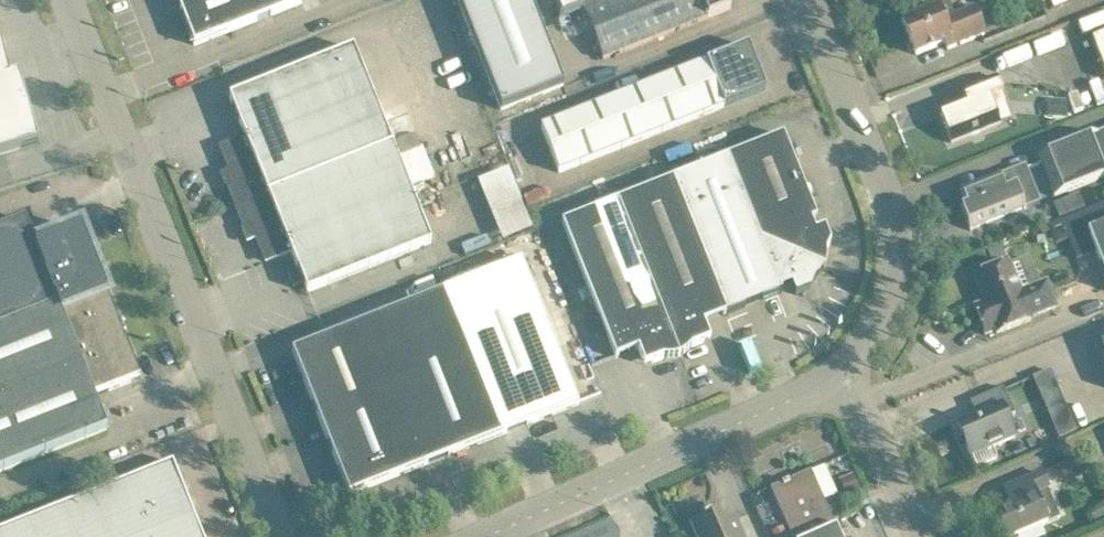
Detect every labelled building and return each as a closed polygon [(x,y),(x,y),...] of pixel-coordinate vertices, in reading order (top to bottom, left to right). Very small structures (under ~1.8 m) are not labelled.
[(308,0),(176,0),(194,45),(308,0)] [(530,0),(457,0),(501,110),(563,85),(530,0)] [(562,18),(583,10),(603,59),(730,9),(727,0),(555,0),(562,18)] [(974,8),(954,15),(948,1),(937,6),(902,20),(916,55),(945,43),(947,49),(984,34),(974,8)] [(1092,39),(1103,70),(1103,35),(1092,39)] [(38,144),(18,75),(9,77),(0,46),(0,155),(38,144)] [(559,173),(765,90),(748,46),(541,128),(559,173)] [(235,207),(235,208),(392,145),(353,48),(229,97),(245,138),(220,148),(230,173),(227,174),(225,178),(236,207),(235,207)] [(951,143),(1000,124),(990,98),(1002,93),(996,77),(961,91),(967,106),(940,116),(951,143)] [(426,178),(448,170),(431,127),(409,135),(426,178)] [(1038,156),(1054,197),(1103,177),(1103,130),(1038,156)] [(783,135),(562,223),(615,358),(638,349),(645,365),(652,362),(663,358),(666,358),(669,358),(673,358),(676,357),(679,356),(682,355),(685,353),(687,351),(690,349),(692,346),(710,339),(704,323),(781,292),(780,287),(791,282),(795,295),(810,289),(814,280),(816,278),(819,275),(821,273),(823,270),(824,267),(825,264),(826,261),(827,258),(827,254),(826,251),(830,242),(825,227),(814,231),(810,221),(816,218),(783,135)] [(431,243),(392,145),(235,208),(235,209),(237,208),(248,236),(252,238),(256,236),(266,262),(290,252),(298,270),(288,274),(293,287),(303,283),(306,292),(431,243)] [(1025,209),(1025,208),(1023,202),(1028,200),(1026,195),(1036,191),(1025,165),(999,175),(999,174),(960,189),(966,205),(961,207),(970,230),(1025,209)] [(126,345),(80,230),(35,248),(24,220),(0,230),(0,472),(107,429),(94,397),(130,382),(126,345)] [(1103,275),(1103,225),(1087,231),(1103,275)] [(521,261),(292,351),(349,495),(578,405),(521,261)] [(1019,292),(1008,263),(974,276),(984,303),(974,307),(985,335),(995,331),(997,334),(1031,321),(1029,318),(1056,307),(1046,282),(1019,292)] [(1064,274),(1070,286),(1085,279),(1079,266),(1064,274)] [(1015,414),(1003,388),(980,398),(986,412),(956,425),(970,456),(972,455),(976,466),(997,457),(992,447),(1015,437),(1006,418),(1015,414)] [(1066,411),(1050,418),(1059,439),(1075,432),(1066,411)] [(1089,473),(1081,456),(1059,465),(1067,482),(1089,473)] [(172,462),(0,531),(0,536),(202,536),(172,462)] [(770,488),(792,536),(840,536),(811,470),(770,488)] [(995,515),(1005,536),(1017,536),(1023,534),(1024,536),(1025,536),(1035,533),(1034,530),(1047,524),(1034,494),(1047,488),(1048,490),(1049,490),(1042,473),(1004,490),(1012,508),(995,515)] [(690,524),(696,536),(744,536),(735,516),(722,522),(717,512),(708,516),(707,514),(702,516),(703,518),(690,524)]
